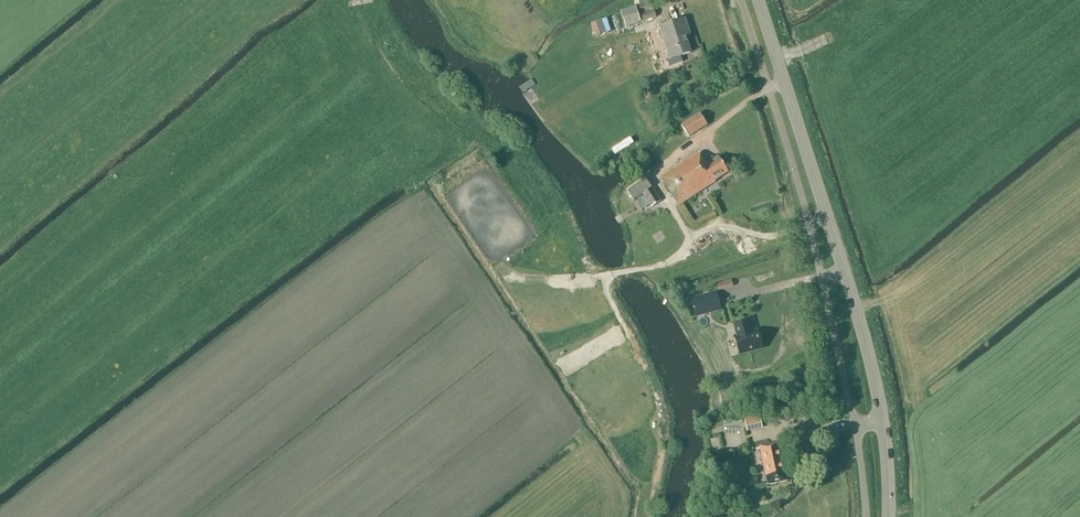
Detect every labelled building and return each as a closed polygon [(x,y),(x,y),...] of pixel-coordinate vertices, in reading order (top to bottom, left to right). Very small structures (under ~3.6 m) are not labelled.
[(653,9),(651,2),(635,7),(638,14),(653,9)] [(638,14),(635,7),(621,12),(626,27),(640,22),(638,14)] [(653,9),(638,14),(640,22),(656,17),(653,9)] [(679,57),(690,53),(685,36),(690,35),(684,19),(658,28),(669,60),(667,61),(668,66),(680,62),(679,57)] [(707,125),(700,114),(681,126),(688,137),(707,125)] [(706,164),(699,153),(661,178),(679,206),(716,182),(715,181),(728,172),(718,157),(706,164)] [(652,188),(645,178),(626,191),(633,200),(652,188)] [(652,188),(643,194),(651,207),(661,201),(652,188)] [(733,278),(717,283),(719,290),(735,285),(733,278)] [(691,300),(695,317),(721,310),(716,293),(691,300)] [(739,354),(763,348),(758,331),(751,333),(750,329),(751,329),(749,321),(734,325),(737,337),(735,337),(739,354)] [(762,428),(762,426),(760,416),(744,419),(747,431),(762,428)] [(722,434),(711,434),(712,449),(723,448),(722,434)] [(760,446),(768,485),(788,481),(780,442),(760,446)]
